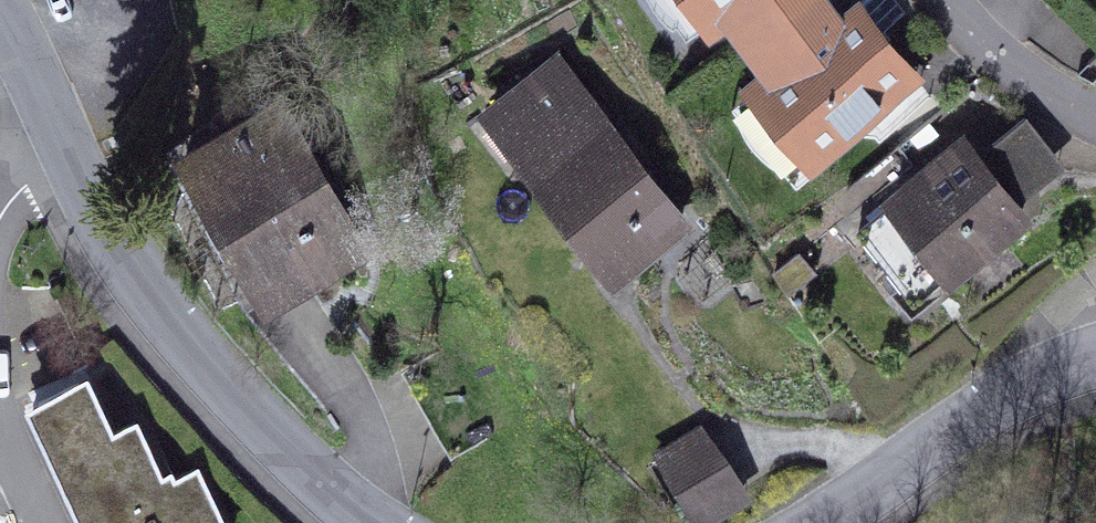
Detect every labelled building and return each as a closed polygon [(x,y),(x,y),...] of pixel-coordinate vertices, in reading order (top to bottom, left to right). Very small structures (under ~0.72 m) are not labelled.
[(674,34),(692,22),(739,90),(712,108),(764,185),(904,90),(846,7),(819,26),(801,0),(651,0),(674,34)] [(564,74),(465,138),(573,305),(672,241),(564,74)] [(301,110),(182,166),(259,328),(378,272),(301,110)] [(935,147),(846,225),(918,306),(1007,228),(935,147)] [(39,405),(90,522),(259,522),(229,454),(189,471),(167,422),(130,438),(104,377),(39,405)] [(636,466),(662,522),(710,522),(730,514),(695,439),(636,466)]
